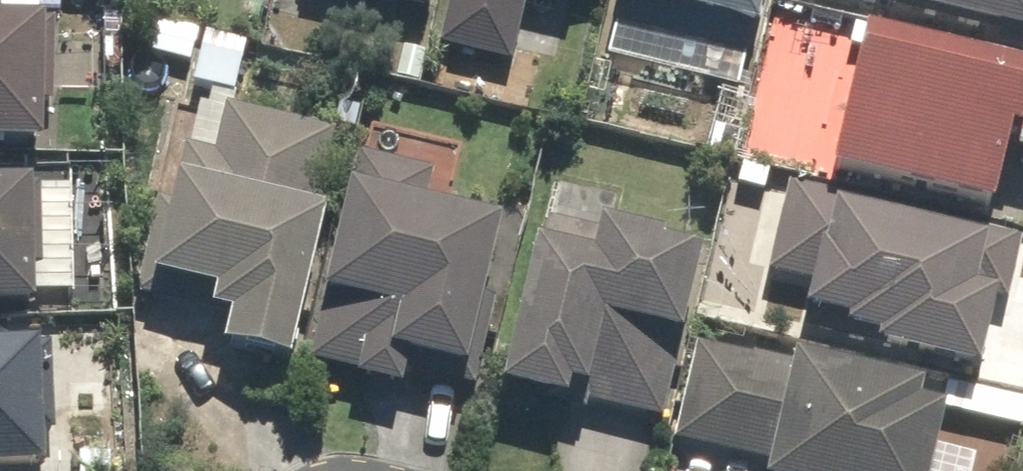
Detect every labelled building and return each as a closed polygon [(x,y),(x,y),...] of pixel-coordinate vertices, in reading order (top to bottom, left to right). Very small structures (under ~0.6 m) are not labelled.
[(429,51),(507,69),(523,0),(441,0),(429,51)] [(591,60),(740,94),(762,0),(605,0),(591,60)] [(1022,61),(1022,0),(803,0),(952,34),(949,44),(1022,61)] [(0,6),(0,154),(48,155),(50,7),(0,6)] [(847,41),(814,185),(988,224),(1003,158),(1022,163),(1022,102),(1019,101),(1022,83),(1022,80),(847,41)] [(210,358),(277,373),(333,135),(221,109),(210,156),(181,149),(172,190),(157,186),(130,301),(197,317),(196,322),(217,327),(210,358)] [(427,176),(344,157),(310,306),(322,309),(308,370),(350,380),(348,387),(394,397),(400,368),(455,380),(489,229),(418,213),(427,176)] [(0,173),(0,320),(33,320),(31,172),(0,173)] [(1018,244),(783,190),(763,278),(802,287),(791,333),(864,350),(862,359),(968,383),(981,325),(999,329),(1018,244)] [(521,249),(486,397),(556,413),(559,403),(656,426),(695,257),(541,221),(534,252),(521,249)] [(47,349),(5,351),(5,332),(0,332),(0,470),(52,470),(47,349)] [(688,345),(664,446),(758,468),(757,470),(922,470),(934,419),(905,412),(908,397),(688,345)]
